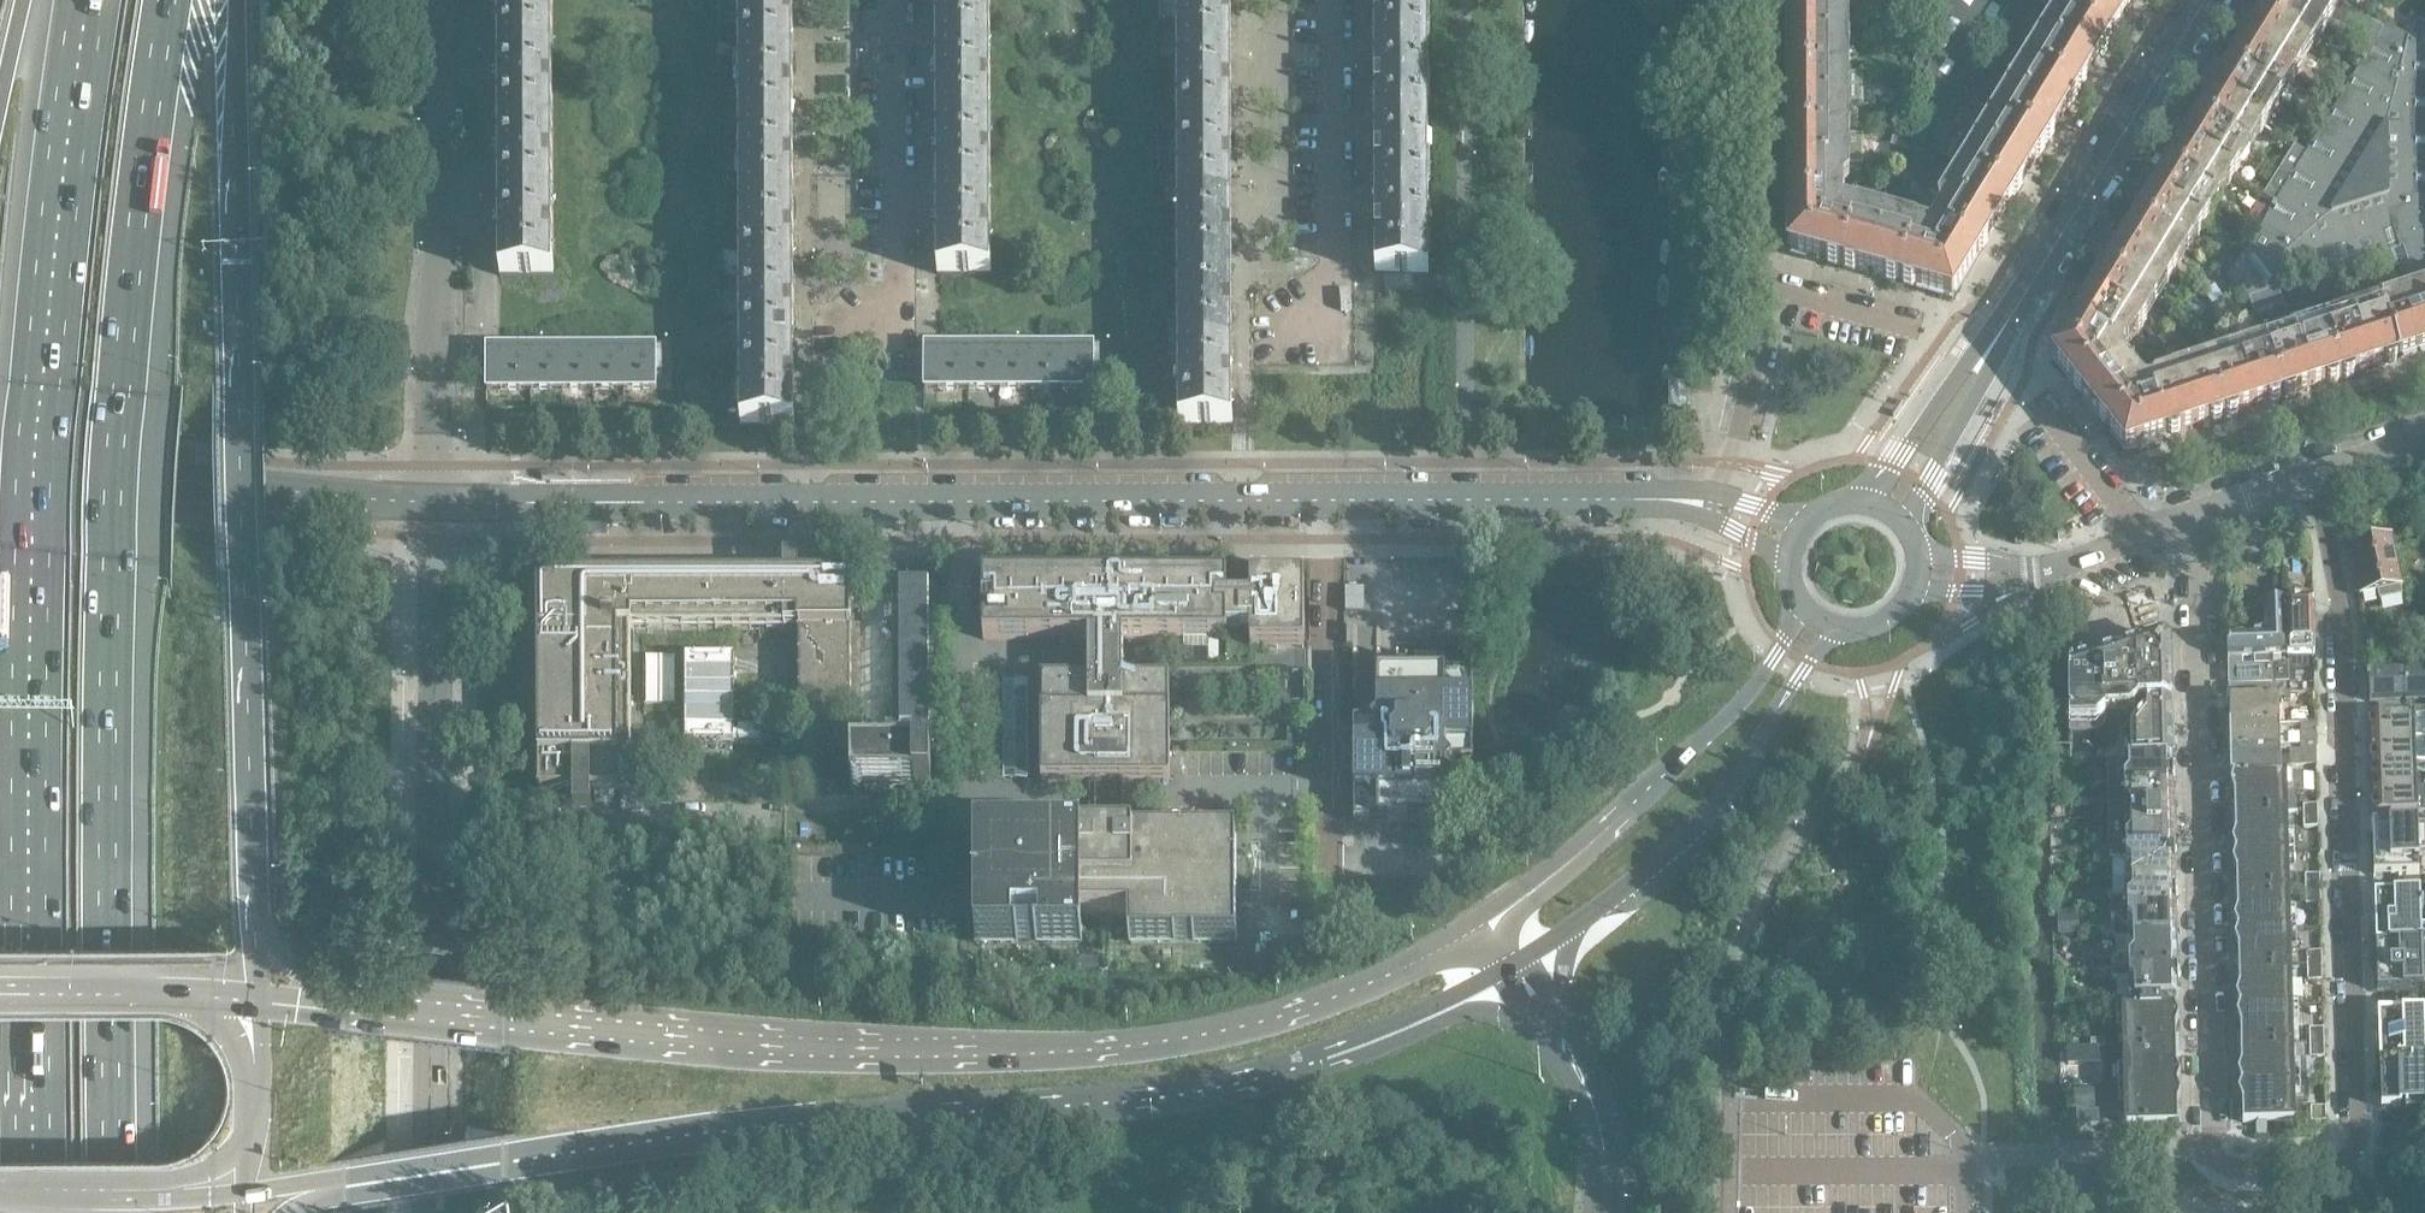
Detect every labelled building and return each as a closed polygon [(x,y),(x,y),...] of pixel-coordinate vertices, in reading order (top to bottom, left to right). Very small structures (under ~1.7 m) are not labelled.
[(553,0),(499,0),(500,277),(554,277),(553,0)] [(794,21),(793,0),(740,0),(740,62),(794,62),(794,21)] [(991,0),(937,0),(938,275),(991,275),(991,0)] [(1231,0),(1178,0),(1178,61),(1232,61),(1231,0)] [(1428,0),(1375,0),(1375,55),(1428,55),(1428,0)] [(1844,0),(1789,0),(1789,14),(1844,14),(1844,0)] [(1939,0),(1925,0),(1925,14),(1939,14),(1939,0)] [(2009,10),(2014,1),(2013,0),(1939,0),(1939,14),(1939,25),(1939,33),(1931,63),(1929,74),(1941,82),(1958,92),(1986,47),(1994,35),(2001,22),(2009,10)] [(2027,3),(2022,0),(2015,0),(2014,1),(2009,10),(2019,16),(2027,3)] [(2097,0),(2071,0),(2062,15),(2109,43),(2125,17),(2097,0)] [(2125,17),(2136,0),(2097,0),(2125,17)] [(2344,2),(2340,0),(2282,0),(2327,28),(2360,48),(2368,53),(2360,67),(2345,91),(2339,101),(2332,112),(2313,143),(2307,153),(2301,163),(2284,191),(2277,202),(2272,211),(2253,243),(2246,253),(2240,263),(2230,281),(2250,301),(2271,294),(2280,291),(2288,289),(2326,276),(2338,272),(2349,269),(2367,263),(2395,254),(2400,269),(2412,304),(2424,344),(2424,50),(2344,2)] [(2282,0),(2277,0),(2265,20),(2309,47),(2317,34),(2322,37),(2327,28),(2282,0)] [(2012,29),(2019,16),(2009,10),(2001,22),(2012,29)] [(1844,45),(1844,14),(1789,14),(1789,45),(1844,45)] [(1939,25),(1939,14),(1925,14),(1925,25),(1939,25)] [(2109,43),(2062,15),(2046,40),(2093,69),(2109,43)] [(2298,65),(2309,47),(2265,20),(2249,46),(2298,76),(2303,68),(2298,65)] [(2004,41),(2012,29),(2001,22),(1994,35),(2004,41)] [(1997,53),(2004,41),(1994,35),(1986,47),(1997,53)] [(2093,69),(2046,40),(2030,67),(2077,96),(2093,69)] [(1844,75),(1844,45),(1789,45),(1789,75),(1844,75)] [(2298,76),(2249,46),(2233,71),(2277,99),(2287,84),(2291,87),(2298,76)] [(2360,67),(2368,53),(2360,48),(2351,61),(2360,67)] [(1429,127),(1428,55),(1375,55),(1375,128),(1429,127)] [(1929,74),(1931,63),(1917,59),(1913,74),(1929,74)] [(1232,133),(1232,61),(1178,61),(1178,134),(1232,133)] [(794,135),(794,62),(740,62),(740,135),(794,135)] [(2045,148),(2077,96),(2030,67),(1999,118),(2045,148)] [(2267,116),(2277,99),(2233,71),(2217,97),(2266,127),(2271,119),(2267,116)] [(1923,92),(1929,74),(1913,74),(1909,88),(1923,92)] [(1937,96),(1941,82),(1929,74),(1923,92),(1937,96)] [(1844,106),(1844,75),(1789,75),(1789,106),(1844,106)] [(2339,101),(2345,91),(2337,86),(2331,96),(2339,101)] [(2332,112),(2339,101),(2331,96),(2324,107),(2332,112)] [(2266,127),(2217,97),(2202,121),(2248,149),(2256,134),(2260,137),(2266,127)] [(1844,136),(1844,106),(1789,106),(1789,136),(1844,136)] [(2045,148),(1999,118),(1982,145),(2029,174),(2045,148)] [(2236,167),(2248,149),(2202,121),(2187,146),(2236,177),(2241,169),(2236,167)] [(1910,137),(1913,127),(1899,123),(1896,136),(1910,137)] [(1429,200),(1429,127),(1375,128),(1375,200),(1429,200)] [(1923,145),(1927,131),(1913,127),(1910,137),(1923,145)] [(1232,206),(1232,133),(1178,134),(1178,206),(1232,206)] [(794,208),(794,135),(740,135),(740,208),(794,208)] [(1844,185),(1844,167),(1844,136),(1789,136),(1790,202),(1825,202),(1825,198),(1839,198),(1839,185),(1844,185)] [(1906,151),(1910,137),(1896,136),(1893,147),(1906,151)] [(1920,155),(1923,145),(1910,137),(1906,151),(1920,155)] [(2307,153),(2313,143),(2305,138),(2299,147),(2307,153)] [(2029,174),(1982,145),(1966,171),(2013,200),(2029,174)] [(2236,177),(2187,146),(2171,172),(2215,200),(2224,186),(2228,189),(2236,177)] [(2301,163),(2307,153),(2299,147),(2293,157),(2301,163)] [(1978,256),(2013,200),(1966,171),(1940,213),(1945,216),(1938,227),(1950,234),(1948,237),(1978,256)] [(2205,217),(2215,200),(2171,172),(2155,198),(2204,228),(2209,220),(2205,217)] [(1895,191),(1898,181),(1884,178),(1880,191),(1895,191)] [(1908,197),(1912,185),(1898,181),(1895,191),(1908,197)] [(2277,202),(2284,191),(2276,186),(2269,197),(2277,202)] [(1892,202),(1895,191),(1880,191),(1878,198),(1892,202)] [(1906,206),(1908,197),(1895,191),(1892,202),(1906,206)] [(2272,211),(2277,202),(2269,197),(2263,206),(2272,211)] [(1842,267),(1857,214),(1839,209),(1839,198),(1825,198),(1825,202),(1825,228),(1822,227),(1813,259),(1842,267)] [(2204,228),(2155,198),(2140,222),(2185,250),(2193,236),(2198,239),(2204,228)] [(1429,274),(1429,200),(1375,200),(1375,274),(1429,274)] [(1813,259),(1822,227),(1825,228),(1825,202),(1790,202),(1790,253),(1813,259)] [(1232,279),(1232,206),(1178,206),(1178,279),(1232,279)] [(794,280),(794,208),(740,208),(741,280),(794,280)] [(1871,275),(1886,223),(1857,214),(1842,267),(1871,275)] [(2174,268),(2185,250),(2140,222),(2123,249),(2173,279),(2178,271),(2174,268)] [(1900,284),(1915,231),(1886,223),(1871,275),(1900,284)] [(1938,261),(1935,259),(1948,237),(1950,234),(1938,227),(1932,236),(1915,231),(1900,284),(1928,291),(1938,261)] [(1952,298),(1972,265),(1978,256),(1948,237),(1935,259),(1938,261),(1928,291),(1952,298)] [(2246,253),(2253,243),(2244,237),(2237,248),(2246,253)] [(2240,263),(2246,253),(2237,248),(2231,258),(2240,263)] [(2173,279),(2123,249),(2108,274),(2153,302),(2163,285),(2167,288),(2173,279)] [(2400,269),(2395,254),(2367,263),(2372,278),(2400,269)] [(2352,279),(2349,269),(2338,272),(2341,283),(2352,279)] [(2341,283),(2338,272),(2326,276),(2329,287),(2341,283)] [(2143,317),(2153,302),(2108,274),(2093,299),(2142,330),(2148,320),(2143,317)] [(1232,352),(1232,279),(1178,279),(1179,352),(1232,352)] [(795,353),(794,280),(741,280),(741,353),(795,353)] [(2291,299),(2288,289),(2280,291),(2283,301),(2291,299)] [(2283,301),(2280,291),(2271,294),(2275,304),(2283,301)] [(2224,320),(2228,308),(2218,297),(2206,298),(2224,320)] [(2224,320),(2206,298),(2203,298),(2199,312),(2208,324),(2224,320)] [(2142,330),(2093,299),(2077,324),(2108,342),(2122,351),(2131,337),(2137,337),(2142,330)] [(2412,304),(2383,314),(2399,362),(2424,354),(2424,344),(2412,304)] [(2399,362),(2383,314),(2364,320),(2363,315),(2353,318),(2370,372),(2399,362)] [(2370,372),(2353,318),(2342,322),(2344,327),(2325,333),(2341,381),(2370,372)] [(2095,365),(2108,342),(2077,324),(2054,361),(2072,383),(2095,365)] [(2341,381),(2325,333),(2306,339),(2304,334),(2295,337),(2312,391),(2341,381)] [(2147,363),(2164,349),(2154,337),(2150,351),(2141,359),(2147,363)] [(2164,349),(2173,342),(2170,337),(2157,338),(2154,337),(2164,349)] [(2312,391),(2295,337),(2284,341),(2285,346),(2267,352),(2282,400),(2312,391)] [(2118,359),(2122,351),(2108,342),(2095,365),(2072,383),(2090,406),(2130,375),(2118,359)] [(2173,359),(2178,348),(2173,342),(2164,349),(2173,359)] [(2160,363),(2173,359),(2164,349),(2147,363),(2150,371),(2160,363)] [(1233,426),(1232,352),(1179,352),(1179,426),(1233,426)] [(2282,400),(2267,352),(2248,358),(2246,353),(2236,356),(2253,410),(2282,400)] [(657,391),(656,356),(656,353),(488,354),(488,391),(501,391),(501,386),(509,386),(511,391),(532,391),(532,386),(540,386),(543,391),(563,391),(563,386),(570,386),(572,391),(594,391),(594,386),(600,386),(602,391),(625,391),(625,385),(631,385),(633,391),(657,391)] [(795,427),(795,353),(741,353),(741,427),(795,427)] [(1094,389),(1094,353),(925,353),(925,390),(938,390),(938,385),(946,385),(948,390),(969,390),(969,384),(978,384),(980,390),(1000,390),(1000,384),(1007,384),(1009,390),(1031,389),(1031,384),(1038,384),(1039,389),(1062,389),(1062,384),(1069,384),(1071,389),(1094,389)] [(2253,410),(2236,356),(2225,360),(2227,365),(2209,371),(2224,419),(2253,410)] [(2224,419),(2209,371),(2190,377),(2189,372),(2178,375),(2195,429),(2224,419)] [(2133,409),(2154,402),(2151,393),(2142,390),(2130,375),(2090,406),(2108,430),(2133,409)] [(2195,429),(2178,375),(2171,378),(2169,383),(2155,388),(2151,393),(2154,402),(2166,438),(2195,429)] [(2166,438),(2154,402),(2133,409),(2108,430),(2126,452),(2166,438)] [(2403,595),(2392,539),(2349,547),(2355,575),(2350,576),(2354,597),(2378,592),(2379,600),(2403,595)] [(632,792),(632,713),(631,631),(799,631),(799,633),(800,633),(800,655),(799,655),(799,656),(800,656),(800,672),(799,672),(799,673),(800,673),(800,688),(799,688),(799,690),(785,690),(785,729),(799,729),(799,731),(852,731),(852,580),(799,580),(799,563),(800,563),(800,561),(784,561),(784,563),(784,580),(632,581),(538,581),(539,793),(575,793),(575,810),(574,810),(574,812),(592,812),(592,810),(592,793),(632,792)] [(932,725),(932,580),(932,578),(932,577),(901,577),(901,578),(901,725),(912,725),(932,725)] [(1170,782),(1170,681),(1124,681),(1124,640),(1227,640),(1227,629),(1251,629),(1251,650),(1305,650),(1304,579),(1251,579),(1251,602),(1227,602),(1227,579),(983,580),(983,603),(994,603),(995,614),(983,614),(984,640),(1089,640),(1089,681),(1041,681),(1041,695),(1041,782),(1170,782)] [(355,613),(370,613),(370,597),(355,597),(355,613)] [(2315,658),(2313,600),(2286,601),(2286,604),(2288,659),(2315,658)] [(2288,659),(2286,604),(2265,605),(2265,623),(2262,623),(2262,624),(2253,634),(2251,634),(2251,637),(2228,637),(2228,660),(2288,659)] [(2171,704),(2170,660),(2170,645),(2163,640),(2134,649),(2135,705),(2146,705),(2171,704)] [(2135,705),(2134,649),(2103,659),(2104,710),(2133,710),(2135,705)] [(2104,710),(2103,659),(2069,670),(2069,723),(2101,722),(2104,719),(2104,710)] [(645,707),(673,707),(673,660),(644,660),(645,707)] [(2367,672),(2368,701),(2424,699),(2424,670),(2367,672)] [(1473,767),(1473,671),(1377,671),(1377,721),(1371,726),(1354,726),(1354,822),(1446,822),(1446,773),(1452,767),(1473,767)] [(690,683),(690,768),(737,768),(737,682),(690,683)] [(2314,694),(2315,683),(2288,684),(2288,685),(2289,695),(2315,695),(2315,694),(2314,694)] [(2289,695),(2288,685),(2267,686),(2267,696),(2289,695)] [(2280,725),(2280,699),(2229,700),(2230,726),(2280,725)] [(2173,759),(2171,704),(2146,705),(2146,717),(2141,717),(2136,724),(2137,760),(2173,759)] [(2369,716),(2369,721),(2370,740),(2415,739),(2424,738),(2424,722),(2424,714),(2414,714),(2404,715),(2369,716)] [(2316,743),(2316,724),(2301,724),(2302,744),(2316,743)] [(2281,750),(2280,725),(2230,726),(2230,751),(2281,750)] [(932,792),(932,760),(932,759),(931,759),(931,732),(915,733),(915,747),(902,747),(902,764),(861,764),(861,749),(823,749),(823,751),(826,751),(826,798),(873,797),(873,801),(875,801),(875,786),(915,785),(915,792),(932,792)] [(1289,747),(1308,747),(1308,732),(1289,732),(1289,747)] [(2415,739),(2370,740),(2369,741),(2370,765),(2405,764),(2416,763),(2415,739)] [(2281,775),(2281,750),(2230,751),(2231,777),(2234,777),(2281,775)] [(2317,765),(2316,750),(2291,751),(2291,765),(2317,765)] [(2173,790),(2173,759),(2137,760),(2124,760),(2124,766),(2129,770),(2129,776),(2125,781),(2108,781),(2108,791),(2173,790)] [(2405,764),(2370,765),(2371,789),(2406,788),(2417,788),(2416,763),(2405,764)] [(2285,775),(2281,775),(2234,777),(2231,786),(2235,794),(2235,815),(2286,814),(2285,775)] [(1122,798),(1122,782),(1090,782),(1090,797),(1090,839),(975,839),(976,941),(976,944),(1082,944),(1082,918),(1106,918),(1130,918),(1130,943),(1236,943),(1237,940),(1236,839),(1122,839),(1122,798)] [(2371,789),(2372,813),(2372,814),(2372,815),(2396,813),(2407,813),(2424,813),(2424,788),(2417,788),(2406,788),(2371,789)] [(2174,819),(2173,790),(2108,791),(2108,801),(2125,800),(2130,804),(2130,809),(2126,815),(2126,821),(2174,819)] [(2318,813),(2318,798),(2304,799),(2304,813),(2318,813)] [(2319,827),(2318,813),(2304,813),(2304,828),(2319,827)] [(2287,852),(2286,814),(2235,815),(2236,835),(2233,844),(2236,853),(2287,852)] [(2410,817),(2410,823),(2399,823),(2372,824),(2373,834),(2374,876),(2398,876),(2420,875),(2419,851),(2424,851),(2424,817),(2410,817)] [(2175,849),(2174,819),(2126,821),(2126,826),(2131,830),(2131,836),(2126,841),(2109,841),(2110,851),(2175,849)] [(2175,879),(2175,849),(2110,851),(2110,861),(2127,860),(2132,864),(2132,869),(2127,874),(2127,880),(2175,879)] [(2288,891),(2287,852),(2236,853),(2233,863),(2237,871),(2237,892),(2288,891)] [(2320,890),(2320,875),(2305,876),(2306,890),(2320,890)] [(2176,910),(2175,879),(2127,880),(2127,886),(2132,890),(2132,896),(2128,901),(2111,901),(2111,911),(2176,910)] [(2375,895),(2375,910),(2375,914),(2376,945),(2424,943),(2424,925),(2421,925),(2420,911),(2423,911),(2423,906),(2420,906),(2420,894),(2413,894),(2413,885),(2398,885),(2398,894),(2375,895)] [(2321,904),(2320,890),(2306,890),(2306,905),(2321,904)] [(2289,929),(2288,891),(2237,892),(2238,912),(2235,921),(2238,930),(2289,929)] [(2177,939),(2176,910),(2111,911),(2111,920),(2128,920),(2133,924),(2133,929),(2129,934),(2129,940),(2177,939)] [(2290,968),(2289,929),(2238,930),(2235,940),(2239,948),(2239,969),(2290,968)] [(2178,970),(2177,939),(2129,940),(2129,946),(2134,950),(2134,956),(2129,961),(2112,961),(2113,972),(2178,970)] [(2376,945),(2378,992),(2417,991),(2423,990),(2422,970),(2423,970),(2423,966),(2424,966),(2424,943),(2376,945)] [(2322,967),(2322,952),(2307,953),(2308,967),(2322,967)] [(1102,962),(1082,962),(1082,976),(1101,976),(1102,962)] [(2323,981),(2322,967),(2308,967),(2308,982),(2323,981)] [(2291,1006),(2290,968),(2239,969),(2240,989),(2236,997),(2240,1007),(2291,1006)] [(2178,999),(2178,970),(2113,972),(2113,980),(2130,980),(2135,984),(2135,989),(2130,994),(2130,1001),(2175,999),(2178,999)] [(2176,1010),(2175,999),(2130,1001),(2130,1010),(2130,1011),(2176,1010)] [(2292,1044),(2291,1006),(2240,1007),(2237,1016),(2241,1025),(2241,1046),(2292,1044)] [(2177,1048),(2176,1027),(2179,1019),(2176,1010),(2130,1011),(2130,1010),(2129,1010),(2130,1049),(2177,1048)] [(2378,1013),(2378,1016),(2380,1060),(2380,1062),(2380,1063),(2417,1061),(2424,1061),(2424,1036),(2424,1014),(2378,1013)] [(2324,1043),(2324,1029),(2309,1029),(2310,1044),(2324,1043)] [(2325,1058),(2324,1043),(2310,1044),(2310,1058),(2325,1058)] [(2293,1083),(2292,1044),(2241,1046),(2242,1064),(2238,1075),(2242,1084),(2293,1083)] [(2177,1068),(2177,1058),(2177,1048),(2130,1049),(2131,1087),(2177,1086),(2181,1076),(2177,1068)] [(2380,1063),(2382,1109),(2406,1108),(2406,1113),(2424,1113),(2424,1061),(2417,1061),(2380,1063)] [(2294,1123),(2293,1083),(2242,1084),(2239,1094),(2243,1102),(2243,1124),(2294,1123)] [(2178,1125),(2178,1104),(2181,1095),(2177,1086),(2131,1087),(2132,1126),(2178,1125)] [(2326,1121),(2326,1107),(2311,1107),(2311,1122),(2326,1121)] [(2104,1127),(2104,1112),(2082,1113),(2082,1127),(2104,1127)] [(2265,1124),(2256,1124),(2256,1136),(2265,1136),(2265,1124)] [(2406,1127),(2406,1137),(2419,1137),(2418,1124),(2412,1124),(2412,1127),(2406,1127)]
